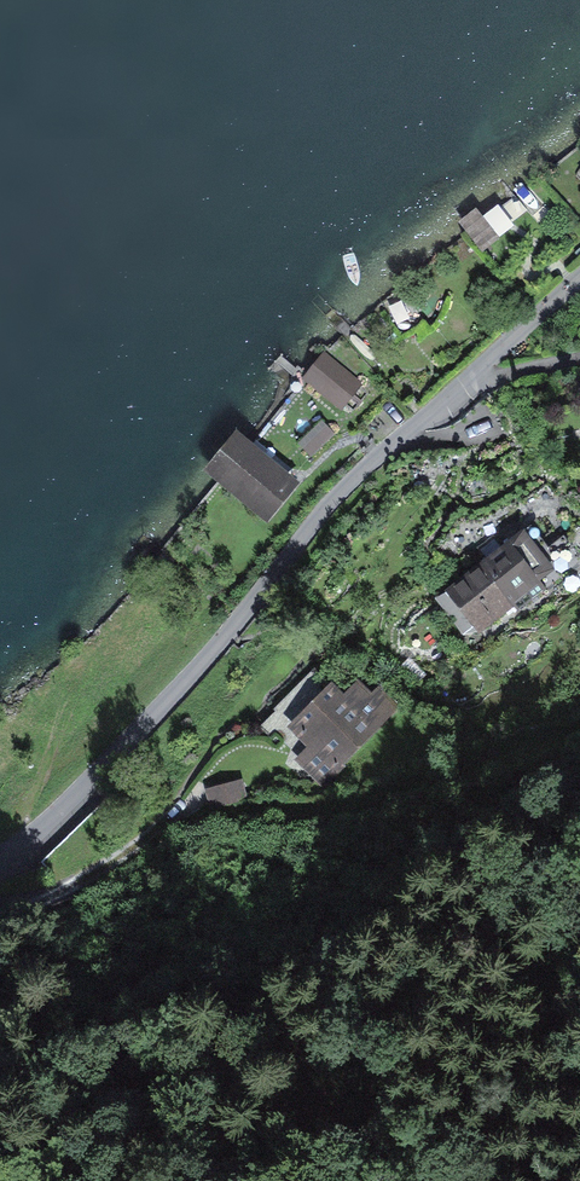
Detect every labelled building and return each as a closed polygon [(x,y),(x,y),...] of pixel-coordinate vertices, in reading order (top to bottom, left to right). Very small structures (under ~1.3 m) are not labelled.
[(308,379),(344,407),(362,385),(325,357),(308,379)] [(330,434),(320,424),(299,446),(309,456),(330,434)] [(210,477),(268,523),(297,487),(238,441),(210,477)] [(524,535),(448,597),(479,635),(538,586),(536,583),(552,569),(524,535)] [(332,692),(293,732),(311,749),(298,763),(322,786),(397,710),(379,692),(372,699),(358,685),(341,702),(332,692)] [(207,791),(210,812),(247,807),(243,786),(207,791)]
